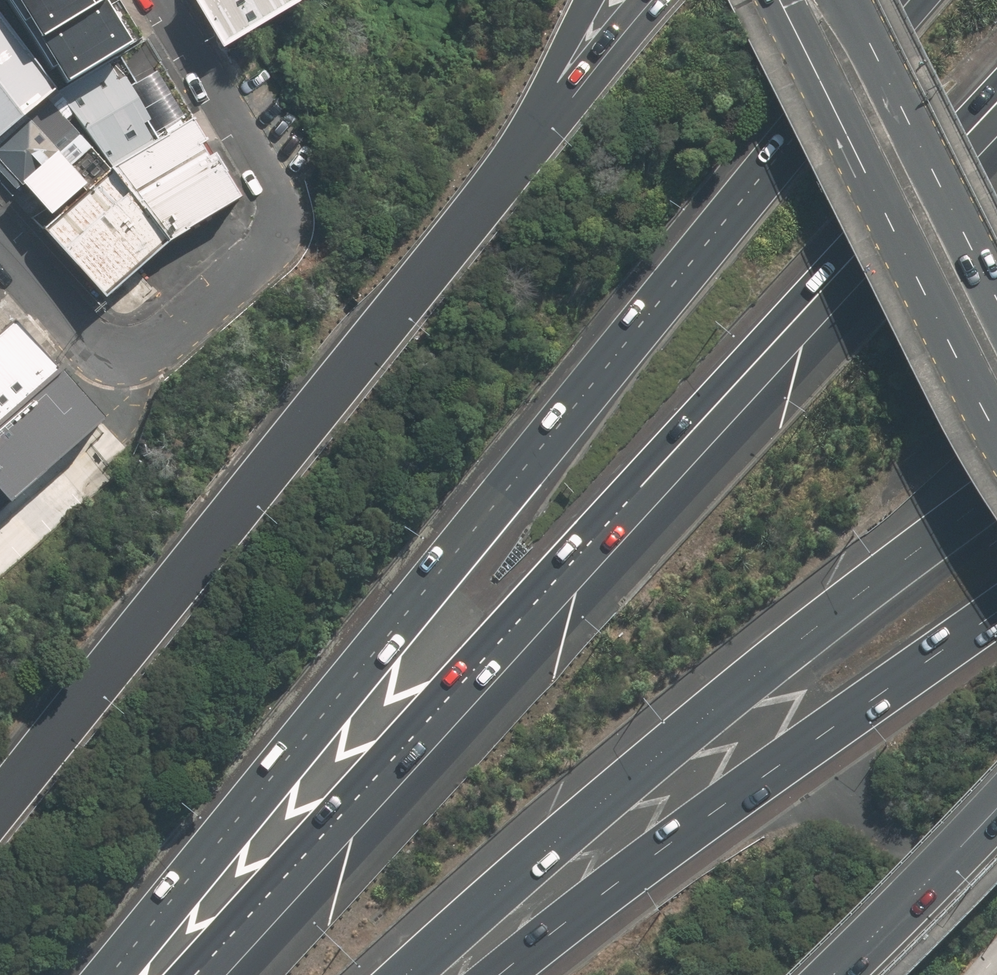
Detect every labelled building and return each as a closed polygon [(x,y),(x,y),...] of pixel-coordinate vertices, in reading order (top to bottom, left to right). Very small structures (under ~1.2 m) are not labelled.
[(20,56),(23,53),(48,96),(124,51),(95,0),(0,0),(0,22),(20,56)] [(225,40),(292,0),(202,0),(225,40)] [(0,37),(0,133),(46,99),(0,37)] [(41,143),(10,175),(108,295),(172,243),(244,200),(153,49),(25,125),(41,143)] [(61,369),(17,320),(0,334),(0,424),(61,369)] [(103,416),(61,369),(0,424),(0,507),(103,416)]
